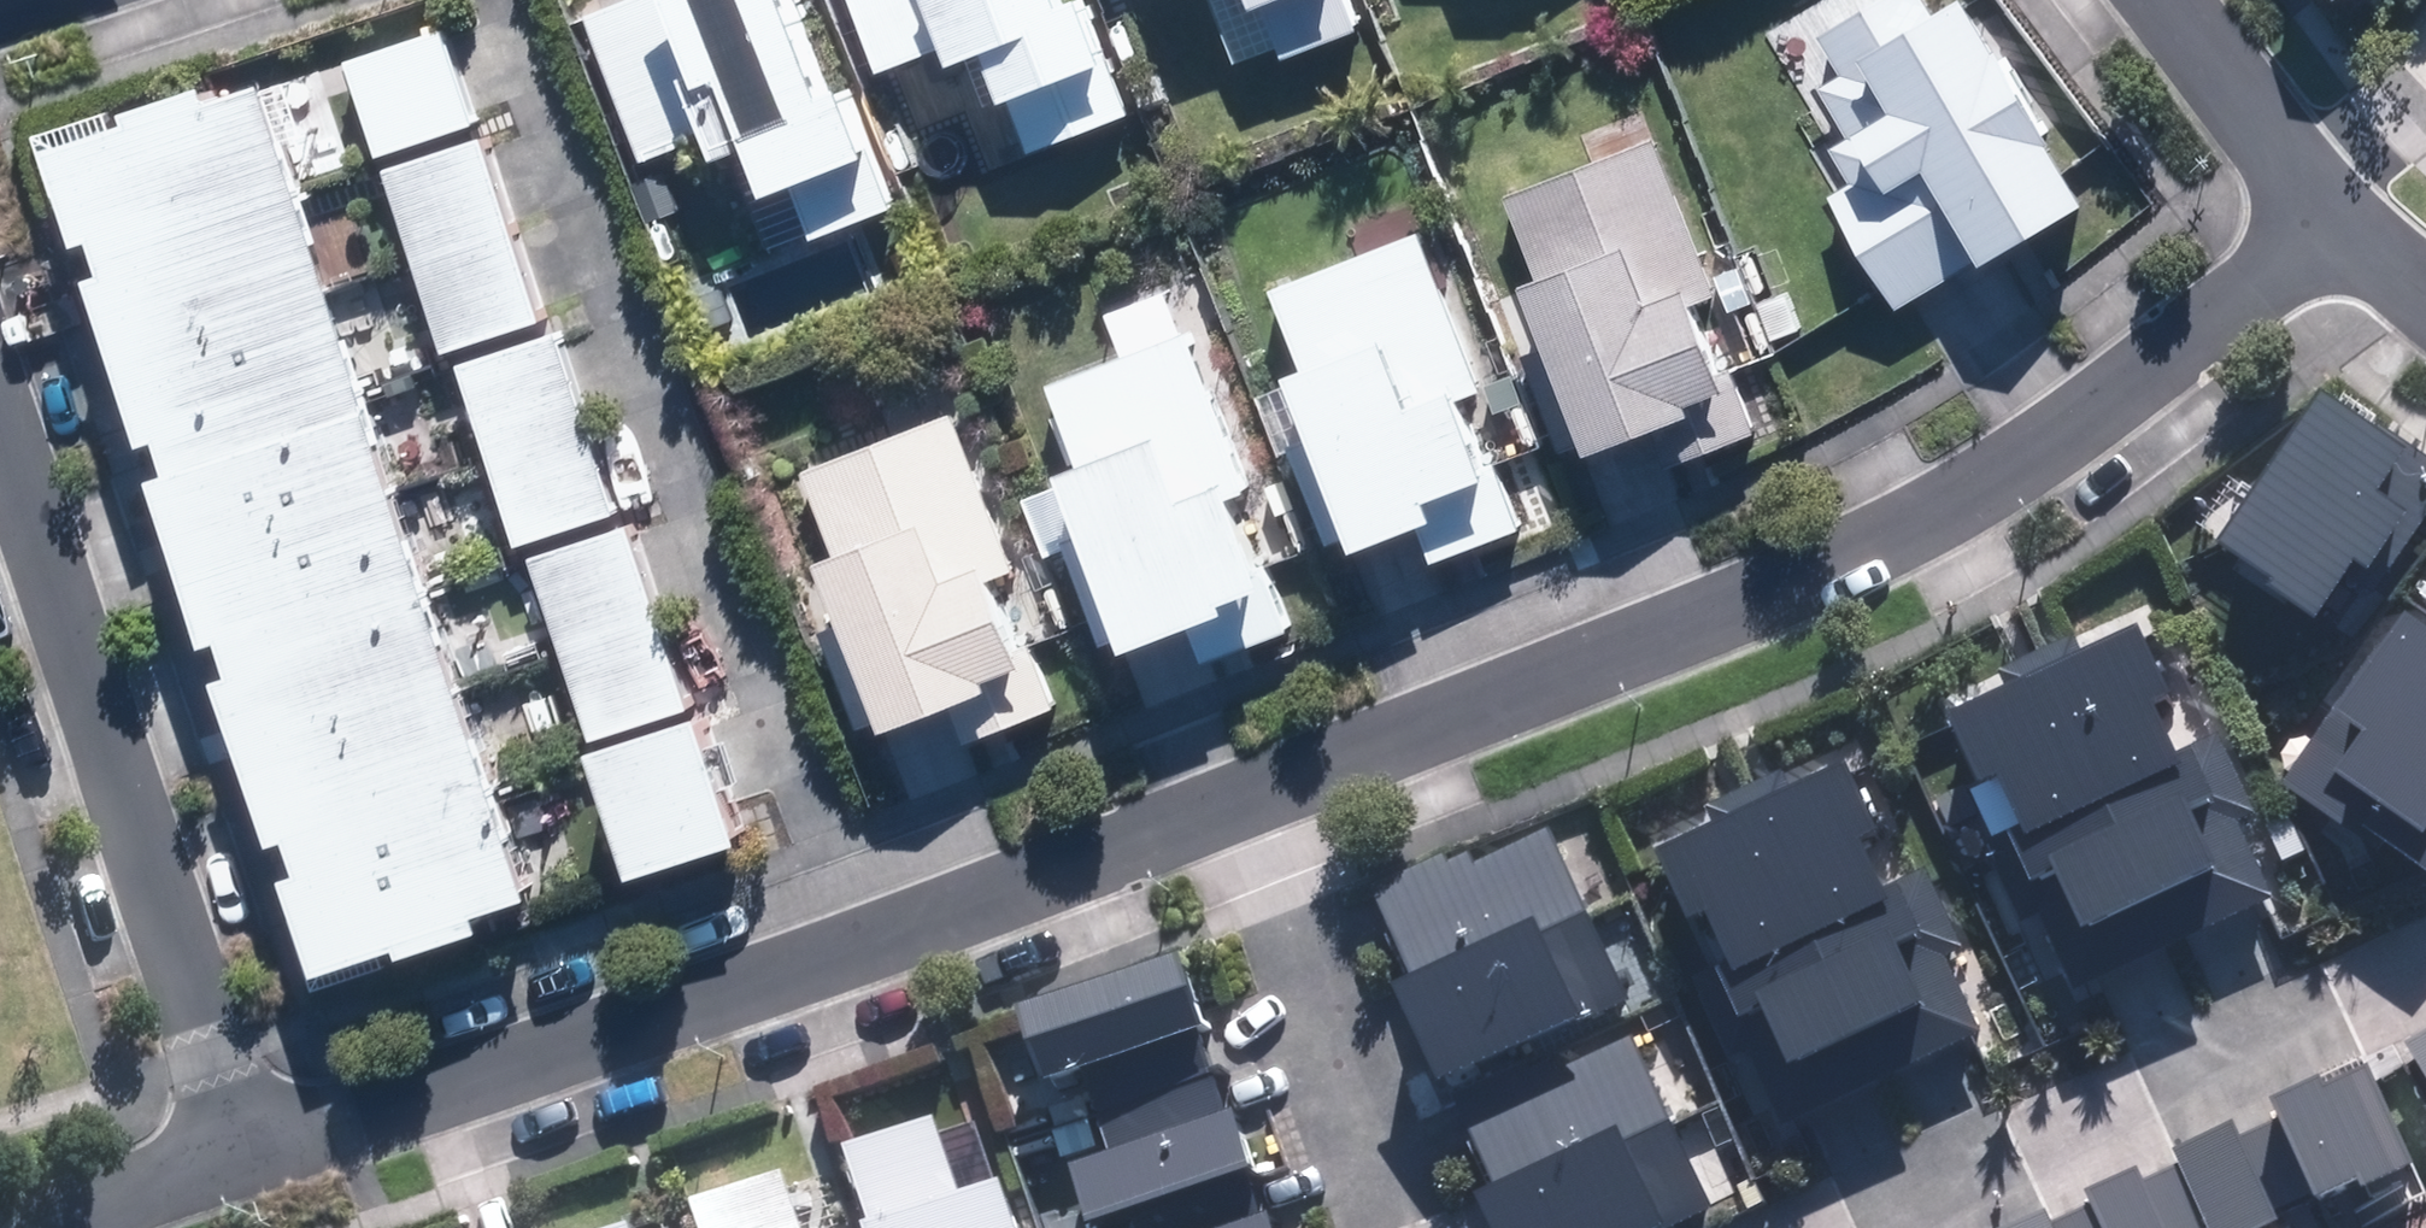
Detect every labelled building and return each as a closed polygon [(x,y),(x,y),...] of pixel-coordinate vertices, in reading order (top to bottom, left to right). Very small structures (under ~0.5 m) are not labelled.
[(766,259),(899,210),(855,87),(836,93),(803,0),(604,0),(586,6),(643,164),(706,141),(715,166),(730,161),(766,259)] [(880,76),(944,53),(949,68),(984,56),(1013,138),(1023,134),(1031,154),(1131,119),(1088,0),(1080,0),(1064,6),(1061,0),(853,0),(880,76)] [(1384,87),(1353,0),(1212,0),(1235,65),(1276,50),(1281,66),(1326,50),(1344,101),(1384,87)] [(1840,75),(1818,87),(1846,137),(1827,148),(1847,183),(1824,196),(1892,317),(1971,272),(2080,211),(2039,139),(2055,130),(2000,33),(1984,42),(1961,1),(1933,18),(1923,0),(1888,0),(1819,39),(1840,75)] [(477,128),(444,30),(347,62),(379,160),(477,128)] [(265,86),(214,102),(208,87),(129,113),(134,128),(52,155),(83,248),(98,244),(108,275),(91,280),(149,455),(164,450),(172,474),(158,479),(213,645),(227,640),(239,676),(224,680),(278,845),(294,840),(302,864),(286,869),(319,967),(400,941),(405,956),(484,930),(480,915),(534,897),(265,86)] [(1589,165),(1505,196),(1536,278),(1519,285),(1541,346),(1519,354),(1561,466),(1658,431),(1672,470),(1757,438),(1727,357),(1711,363),(1691,309),(1713,301),(1644,113),(1579,137),(1589,165)] [(545,323),(484,138),(385,170),(447,355),(545,323)] [(1484,392),(1420,230),(1268,291),(1300,372),(1284,379),(1288,388),(1253,401),(1277,459),(1290,454),(1327,548),(1348,540),(1353,554),(1417,529),(1432,566),(1523,530),(1470,397),(1484,392)] [(619,514),(559,333),(461,365),(521,546),(619,514)] [(1120,642),(1125,654),(1185,632),(1198,668),(1300,629),(1190,333),(1051,384),(1081,465),(1057,474),(1060,484),(1023,498),(1046,561),(1063,554),(1099,650),(1120,642)] [(821,630),(863,738),(958,701),(975,743),(1059,710),(1006,575),(1019,570),(956,409),(803,470),(835,552),(818,558),(842,621),(821,630)] [(2425,535),(2425,476),(2321,409),(2221,567),(2273,600),(2267,611),(2319,644),(2358,584),(2370,592),(2384,570),(2398,579),(2425,535)] [(692,709),(631,527),(534,559),(595,741),(692,709)] [(2142,584),(1917,694),(2058,979),(2283,869),(2142,584)] [(2404,625),(2282,793),(2425,897),(2425,641),(2404,625)] [(742,842),(701,718),(594,754),(635,877),(742,842)] [(1827,735),(1651,811),(1777,1100),(1953,1024),(1827,735)] [(1358,918),(1484,1227),(1594,1227),(1705,1183),(1563,835),(1358,918)] [(1179,969),(1022,1023),(1049,1099),(1206,1045),(1179,969)] [(2408,1055),(2425,1086),(2425,1044),(2408,1055)] [(2355,1198),(2361,1213),(2419,1186),(2367,1073),(2269,1118),(2274,1129),(2240,1145),(2235,1134),(2174,1162),(2179,1172),(2146,1188),(2141,1177),(2087,1202),(2092,1212),(2058,1227),(2288,1227),(2355,1198)] [(1071,1181),(1087,1227),(1142,1227),(1256,1188),(1234,1124),(1071,1181)] [(1002,1199),(965,1212),(936,1128),(847,1158),(871,1227),(1012,1227),(1002,1199)] [(785,1184),(696,1215),(701,1227),(800,1227),(785,1184)] [(2050,1219),(2030,1227),(2055,1227),(2050,1219)]
